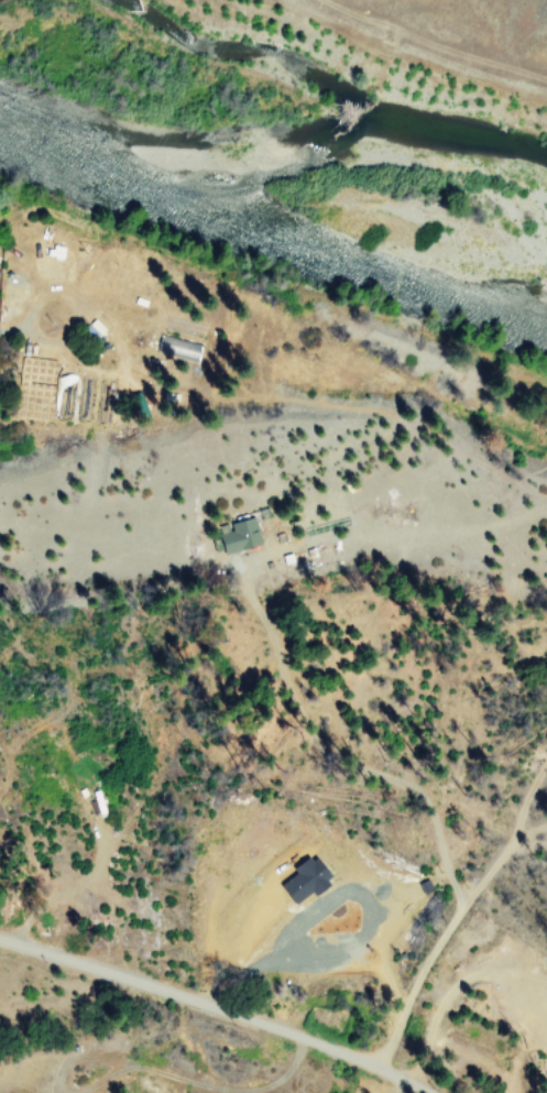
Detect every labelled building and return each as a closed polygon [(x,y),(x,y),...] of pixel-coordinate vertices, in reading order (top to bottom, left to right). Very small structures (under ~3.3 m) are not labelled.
[(155,356),(197,358),(198,340),(156,338),(155,356)] [(251,516),(213,526),(220,554),(258,543),(251,516)] [(292,871),(276,887),(292,904),(307,890),(311,895),(328,878),(305,853),(289,868),(292,871)]
